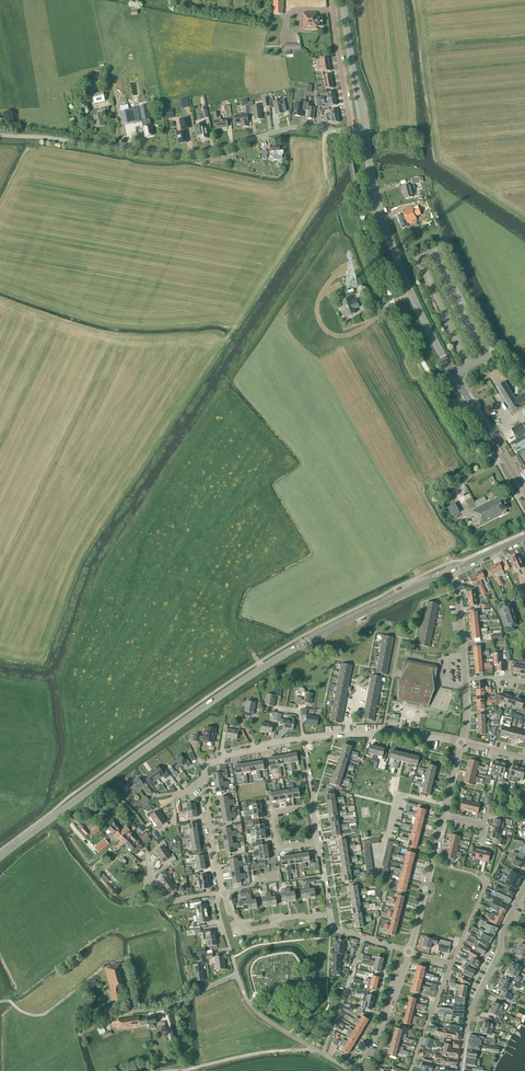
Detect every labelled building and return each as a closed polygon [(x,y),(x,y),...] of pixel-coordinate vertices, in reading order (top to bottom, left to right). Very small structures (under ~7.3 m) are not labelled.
[(283,14),(283,10),(284,10),(284,0),(273,0),(274,14),(283,14)] [(316,18),(316,12),(304,13),(304,18),(303,18),(303,30),(316,29),(316,27),(322,27),(322,18),(316,18)] [(316,67),(329,65),(328,58),(316,60),(317,65),(316,66),(316,67)] [(315,81),(316,85),(319,84),(325,83),(332,82),(331,75),(323,77),(324,80),(315,81)] [(92,89),(102,87),(101,77),(94,78),(95,81),(91,82),(92,89)] [(94,104),(105,102),(103,92),(92,95),(94,104)] [(326,99),(326,101),(328,100),(335,99),(334,93),(327,94),(327,99),(326,99)] [(270,98),(269,99),(269,102),(271,109),(274,108),(276,115),(284,113),(283,112),(287,111),(284,100),(273,102),(273,101),(273,98),(270,98)] [(181,110),(189,109),(188,100),(179,101),(181,110)] [(305,110),(306,102),(299,101),(299,105),(294,104),(294,108),(295,108),(294,116),(301,117),(302,110),(305,110)] [(250,113),(253,113),(254,120),(262,119),(260,106),(253,107),(252,102),(248,102),(249,106),(250,113)] [(313,119),(315,108),(310,108),(311,104),(306,103),(305,111),(308,111),(307,118),(313,119)] [(138,109),(121,112),(123,125),(140,122),(138,109)] [(148,110),(140,112),(142,121),(143,126),(144,125),(144,128),(146,137),(153,136),(151,126),(150,124),(151,124),(148,110)] [(172,110),(164,112),(166,120),(169,120),(168,118),(174,117),(172,110)] [(329,117),(329,118),(338,116),(337,110),(330,111),(331,116),(329,117)] [(97,116),(96,111),(91,113),(92,117),(93,117),(96,128),(105,126),(102,115),(97,116)] [(218,117),(218,113),(212,114),(212,118),(215,118),(216,129),(228,127),(227,119),(221,120),(220,117),(218,117)] [(241,116),(241,114),(238,115),(238,116),(235,116),(236,124),(241,123),(241,127),(249,127),(247,115),(241,116)] [(186,131),(185,129),(189,128),(188,118),(179,119),(181,130),(182,132),(176,133),(177,139),(178,138),(179,144),(187,143),(186,136),(187,136),(186,131)] [(204,123),(195,125),(197,136),(200,136),(201,140),(205,139),(205,140),(207,139),(208,138),(206,128),(205,128),(204,123)] [(279,145),(270,146),(270,152),(273,152),(273,161),(282,160),(282,154),(284,154),(283,151),(279,151),(279,145)] [(410,186),(402,188),(405,199),(413,197),(411,190),(415,189),(414,185),(412,185),(410,186)] [(404,214),(398,216),(402,229),(408,227),(407,225),(417,222),(415,217),(421,215),(419,209),(418,207),(412,209),(412,207),(402,210),(404,214)] [(353,301),(352,298),(342,302),(348,316),(355,313),(354,310),(359,308),(356,300),(353,301)] [(504,382),(496,387),(512,412),(520,407),(524,403),(524,393),(515,399),(504,382)] [(511,444),(517,454),(524,450),(524,421),(522,423),(511,430),(517,440),(511,444)] [(524,451),(521,452),(516,455),(521,465),(520,466),(523,471),(524,470),(524,471),(524,451)] [(504,502),(502,498),(496,501),(495,499),(491,501),(472,511),(475,516),(474,516),(479,527),(503,514),(503,515),(507,513),(506,510),(508,509),(505,505),(506,505),(504,502)] [(470,510),(476,506),(472,499),(465,502),(470,510)] [(454,504),(447,507),(452,516),(459,513),(454,504)] [(459,522),(464,520),(461,513),(456,516),(459,522)] [(521,561),(518,555),(510,558),(512,562),(509,563),(508,561),(504,563),(507,570),(510,569),(509,566),(521,561)] [(510,569),(511,569),(514,567),(516,571),(523,568),(521,561),(509,566),(510,569)] [(498,578),(500,577),(501,576),(499,572),(503,571),(499,563),(493,566),(496,574),(498,578)] [(490,576),(496,574),(493,566),(486,569),(490,576)] [(480,586),(482,585),(483,585),(481,580),(485,579),(481,571),(475,574),(478,582),(480,586)] [(469,577),(472,584),(478,582),(475,574),(469,577)] [(476,598),(468,599),(469,607),(477,605),(476,601),(478,600),(478,598),(476,598)] [(426,609),(436,612),(438,604),(427,602),(426,609)] [(507,605),(506,602),(498,604),(507,633),(515,630),(514,627),(517,626),(510,604),(507,605)] [(436,612),(426,609),(424,617),(435,619),(436,612)] [(424,617),(423,624),(433,626),(435,619),(424,617)] [(423,624),(422,631),(432,633),(433,626),(423,624)] [(422,631),(420,638),(431,640),(432,633),(422,631)] [(487,635),(487,634),(487,631),(472,633),(472,639),(480,639),(479,635),(487,635)] [(383,636),(381,644),(392,646),(393,638),(383,636)] [(420,638),(419,645),(429,647),(431,640),(420,638)] [(392,646),(381,644),(380,651),(391,653),(392,646)] [(379,658),(389,660),(391,653),(380,651),(379,658)] [(500,663),(500,654),(494,654),(494,665),(497,665),(497,672),(504,672),(504,663),(500,663)] [(377,665),(388,667),(389,660),(379,658),(377,665)] [(436,666),(420,663),(406,660),(403,663),(400,679),(398,683),(398,699),(428,705),(434,690),(434,686),(437,670),(436,666)] [(522,663),(512,661),(512,665),(514,665),(513,672),(520,674),(522,663)] [(351,673),(352,666),(341,664),(340,671),(351,673)] [(377,665),(376,672),(386,674),(388,667),(377,665)] [(482,666),(475,667),(475,674),(480,673),(483,673),(482,670),(492,669),(492,666),(490,666),(482,666)] [(340,671),(339,678),(349,680),(351,673),(340,671)] [(370,683),(381,685),(382,678),(382,675),(386,676),(386,674),(376,672),(375,675),(372,674),(371,675),(370,683)] [(339,678),(337,686),(348,688),(349,680),(339,678)] [(369,690),(379,692),(381,685),(370,683),(369,690)] [(336,693),(346,695),(348,688),(337,686),(336,693)] [(280,697),(282,689),(274,688),(273,696),(267,695),(265,705),(274,707),(276,696),(280,697)] [(369,690),(367,697),(378,699),(379,692),(369,690)] [(303,705),(304,703),(311,705),(312,700),(311,700),(312,694),(306,693),(304,701),(301,700),(301,704),(303,705)] [(346,695),(336,693),(334,700),(345,702),(346,695)] [(505,704),(508,695),(502,693),(501,696),(495,694),(496,704),(498,705),(499,703),(505,704)] [(511,706),(514,696),(508,695),(505,704),(511,706)] [(516,708),(519,698),(514,696),(511,706),(516,708)] [(366,704),(376,706),(378,699),(367,697),(366,704)] [(519,698),(516,708),(522,710),(524,700),(519,698)] [(345,702),(334,700),(333,707),(344,709),(345,702)] [(253,714),(255,703),(247,702),(245,712),(245,715),(245,716),(248,717),(249,716),(250,713),(253,714)] [(364,711),(375,713),(376,706),(366,704),(364,711)] [(344,709),(333,707),(332,714),(342,716),(344,709)] [(375,713),(364,711),(363,719),(374,721),(375,713)] [(330,721),(341,723),(342,716),(332,714),(330,721)] [(317,726),(319,717),(307,715),(305,725),(311,726),(311,725),(317,726)] [(280,723),(283,724),(282,728),(293,730),(294,722),(281,719),(280,722),(280,723)] [(271,733),(273,725),(262,723),(261,731),(271,733)] [(507,738),(510,728),(504,726),(501,736),(507,738)] [(213,742),(215,729),(206,727),(204,737),(200,736),(200,735),(195,734),(194,741),(199,742),(199,740),(213,742)] [(513,739),(515,729),(510,728),(507,738),(513,739)] [(238,731),(228,729),(227,734),(226,738),(237,740),(237,736),(240,736),(241,730),(238,730),(238,731)] [(518,741),(521,731),(515,729),(513,739),(518,741)] [(342,751),(353,755),(353,752),(350,751),(352,747),(344,745),(342,751)] [(374,755),(373,757),(375,758),(378,747),(371,745),(370,749),(367,749),(365,755),(368,756),(369,754),(374,755)] [(378,747),(375,758),(377,758),(377,756),(382,757),(382,759),(385,760),(387,754),(384,753),(385,749),(378,747)] [(353,755),(342,751),(340,758),(348,760),(349,756),(352,757),(353,755)] [(396,763),(397,760),(399,752),(392,751),(390,759),(394,760),(394,763),(396,763)] [(406,754),(399,752),(397,760),(396,763),(399,764),(399,761),(404,762),(406,754)] [(195,760),(190,753),(187,756),(192,762),(195,760)] [(294,766),(293,762),(298,762),(296,754),(289,755),(291,763),(291,766),(294,766)] [(412,756),(406,754),(404,762),(410,764),(412,756)] [(174,759),(181,768),(185,764),(188,768),(191,765),(186,758),(183,760),(180,755),(174,759)] [(283,756),(284,764),(288,763),(289,766),(291,766),(291,763),(289,755),(283,756)] [(284,764),(283,756),(276,757),(277,768),(280,768),(280,764),(284,764)] [(412,767),(413,764),(417,765),(419,757),(412,756),(410,764),(410,767),(412,767)] [(276,757),(269,758),(271,769),(275,769),(277,768),(276,757)] [(338,764),(346,767),(348,760),(340,758),(338,764)] [(176,771),(181,768),(174,759),(169,763),(172,768),(169,769),(175,777),(178,774),(176,771)] [(479,762),(469,760),(468,766),(482,769),(482,767),(478,766),(479,762)] [(260,773),(260,770),(264,770),(263,761),(256,763),(257,771),(257,774),(260,773)] [(497,777),(500,762),(494,761),(491,771),(491,775),(497,777)] [(500,762),(497,777),(499,777),(500,774),(504,775),(507,764),(500,762)] [(249,764),(250,772),(257,771),(256,763),(249,764)] [(249,764),(242,765),(243,773),(249,772),(250,772),(249,764)] [(338,764),(336,771),(344,774),(346,767),(338,764)] [(236,774),(243,773),(242,765),(235,766),(236,774)] [(424,771),(435,774),(436,767),(428,765),(427,770),(424,769),(424,771)] [(516,781),(519,767),(513,765),(510,776),(509,782),(515,783),(516,781)] [(481,772),(482,769),(468,766),(466,772),(476,774),(477,771),(481,772)] [(152,771),(158,779),(163,776),(165,779),(169,776),(164,769),(161,771),(158,767),(152,771)] [(516,781),(518,782),(519,778),(523,779),(524,771),(524,768),(519,767),(516,781)] [(153,788),(155,786),(156,786),(153,783),(158,779),(152,771),(147,775),(150,779),(147,781),(152,788),(153,788)] [(336,771),(334,778),(342,780),(342,777),(344,774),(336,771)] [(424,771),(423,774),(426,775),(425,779),(433,781),(435,774),(424,771)] [(213,774),(214,780),(223,779),(228,778),(227,772),(213,774)] [(476,774),(466,772),(465,777),(479,781),(480,779),(475,777),(476,774)] [(148,786),(140,776),(137,778),(137,779),(128,785),(134,793),(143,786),(144,789),(148,786)] [(474,782),(478,783),(479,781),(465,777),(463,783),(473,786),(474,782)] [(341,782),(344,783),(345,781),(342,780),(334,778),(331,784),(339,787),(341,782)] [(433,781),(425,779),(424,783),(421,782),(420,785),(431,788),(433,781)] [(229,784),(215,787),(216,793),(225,792),(224,788),(229,787),(229,785),(229,784)] [(286,800),(293,799),(290,784),(288,785),(289,788),(290,790),(285,791),(286,800)] [(290,784),(293,799),(300,798),(299,793),(302,793),(301,786),(298,787),(298,789),(293,790),(293,788),(294,788),(293,784),(290,784)] [(420,785),(420,787),(423,788),(422,793),(430,794),(431,788),(420,785)] [(279,801),(277,786),(274,787),(275,791),(275,790),(276,792),(271,793),(271,791),(267,792),(268,798),(271,797),(272,802),(279,801)] [(286,800),(285,791),(280,792),(279,790),(280,790),(279,786),(277,786),(279,801),(286,800)] [(326,795),(327,802),(335,801),(339,800),(338,798),(335,798),(334,794),(328,795),(326,795)] [(466,811),(469,797),(467,796),(466,801),(463,800),(460,810),(466,811)] [(143,805),(149,801),(146,797),(140,801),(143,805)] [(466,811),(472,812),(474,803),(471,802),(472,797),(469,797),(466,811)] [(475,803),(474,803),(472,812),(478,814),(480,804),(478,803),(479,799),(476,798),(475,803)] [(250,810),(243,811),(244,814),(247,813),(262,811),(261,804),(256,805),(256,801),(249,802),(250,806),(252,806),(253,810),(251,811),(251,810),(250,810)] [(336,808),(335,801),(327,802),(328,809),(336,808)] [(234,802),(220,805),(221,811),(230,810),(229,806),(234,805),(234,802)] [(148,812),(152,809),(148,803),(144,807),(148,812)] [(183,813),(196,810),(195,804),(187,805),(187,809),(182,810),(183,813)] [(340,812),(337,812),(336,808),(328,809),(329,816),(341,814),(340,812)] [(424,817),(426,811),(418,809),(417,812),(414,811),(414,813),(415,813),(414,815),(424,817)] [(154,822),(163,816),(159,810),(155,813),(153,810),(147,815),(148,818),(150,816),(153,820),(154,822)] [(196,810),(183,813),(183,815),(188,814),(189,818),(197,817),(196,810)] [(247,813),(244,814),(244,817),(251,815),(253,815),(254,819),(252,819),(253,823),(259,822),(259,819),(263,818),(262,811),(247,813)] [(338,821),(338,817),(341,817),(341,814),(329,816),(330,823),(338,821)] [(236,815),(222,817),(223,823),(232,822),(231,818),(236,817),(236,815)] [(416,818),(415,821),(423,823),(424,817),(414,815),(414,816),(413,816),(413,817),(416,818)] [(163,816),(154,822),(157,826),(155,828),(158,832),(165,828),(163,825),(167,822),(163,816)] [(494,820),(493,826),(504,829),(505,824),(508,825),(508,824),(508,822),(509,820),(503,818),(502,822),(497,820),(494,820)] [(338,821),(330,823),(331,830),(343,828),(342,825),(339,826),(338,821)] [(421,830),(423,823),(415,821),(414,825),(411,824),(411,826),(411,827),(421,830)] [(252,831),(250,831),(251,834),(265,832),(264,825),(260,825),(259,822),(253,823),(253,826),(251,827),(252,831)] [(86,836),(89,833),(80,823),(77,826),(86,836)] [(113,835),(119,830),(113,824),(108,830),(113,835)] [(184,832),(198,830),(197,824),(188,825),(189,829),(184,830),(184,832)] [(507,829),(504,829),(493,826),(491,832),(497,834),(502,835),(503,831),(506,832),(507,829)] [(127,835),(130,831),(126,827),(122,830),(125,834),(127,835)] [(411,829),(410,829),(410,830),(412,830),(412,834),(419,836),(421,830),(411,827),(411,829)] [(343,830),(343,828),(331,830),(332,837),(340,835),(340,831),(343,830)] [(125,834),(122,830),(121,832),(119,830),(113,835),(116,838),(117,837),(120,840),(125,834)] [(142,841),(148,835),(150,833),(147,830),(139,837),(142,841)] [(265,832),(251,834),(251,836),(255,836),(255,835),(256,835),(257,840),(255,840),(256,843),(262,843),(262,839),(266,839),(265,832)] [(502,835),(497,834),(491,832),(490,839),(497,840),(496,844),(504,846),(505,840),(501,839),(502,835)] [(131,839),(127,835),(125,834),(120,840),(125,844),(125,845),(131,839)] [(232,837),(237,836),(237,834),(223,836),(224,842),(232,841),(232,837)] [(408,840),(418,842),(419,836),(412,834),(411,837),(408,837),(408,838),(408,840)] [(451,835),(449,840),(463,844),(464,842),(460,841),(461,837),(451,835)] [(186,845),(200,843),(199,837),(190,838),(191,842),(186,843),(186,845)] [(105,839),(94,849),(98,853),(109,844),(105,839)] [(133,842),(131,839),(125,845),(131,851),(132,852),(131,852),(132,852),(137,846),(133,842)] [(339,848),(350,846),(350,844),(346,844),(346,840),(338,841),(339,848)] [(410,842),(408,847),(416,849),(418,842),(408,840),(408,841),(410,842)] [(449,840),(448,846),(458,849),(459,845),(463,846),(463,844),(449,840)] [(160,857),(168,851),(165,847),(167,846),(164,841),(158,846),(160,848),(156,851),(160,857)] [(200,843),(186,845),(187,848),(192,847),(192,851),(195,851),(201,850),(200,843)] [(257,851),(253,852),(254,854),(268,852),(267,845),(263,846),(262,843),(256,843),(256,847),(258,847),(259,851),(257,852),(257,851)] [(523,843),(519,854),(513,852),(512,855),(516,857),(518,857),(523,860),(524,856),(524,843),(523,843)] [(137,846),(132,852),(135,855),(143,848),(139,844),(137,846)] [(239,846),(225,848),(226,854),(234,853),(234,849),(239,848),(239,846)] [(350,846),(339,848),(340,855),(348,854),(347,849),(350,849),(350,846)] [(448,846),(446,852),(461,855),(461,853),(457,852),(458,849),(448,846)] [(482,861),(484,851),(479,849),(475,864),(478,864),(479,860),(482,861)] [(168,851),(160,857),(164,863),(168,860),(169,863),(170,863),(175,859),(176,859),(174,856),(173,854),(171,855),(168,851)] [(484,851),(482,861),(483,861),(482,865),(485,866),(486,862),(488,862),(491,852),(484,851)] [(268,852),(254,854),(254,857),(258,856),(258,855),(260,855),(260,860),(258,860),(259,864),(266,863),(265,860),(269,859),(268,852)] [(403,858),(413,861),(415,854),(407,852),(406,856),(404,855),(403,856),(404,857),(403,858)] [(445,858),(455,860),(456,857),(460,858),(461,855),(446,852),(445,858)] [(301,854),(304,868),(306,868),(306,864),(305,864),(305,863),(310,862),(310,863),(313,863),(312,857),(309,857),(308,853),(301,854)] [(304,872),(304,868),(301,854),(295,855),(296,864),(301,863),(301,865),(302,873),(304,872)] [(352,857),(349,858),(348,854),(340,855),(341,862),(352,860),(352,857)] [(291,865),(296,864),(295,855),(288,856),(290,870),(290,873),(293,873),(292,866),(291,866),(291,865)] [(191,865),(204,863),(203,856),(195,857),(196,861),(191,862),(191,865)] [(287,871),(290,870),(288,856),(281,857),(282,862),(278,862),(279,868),(282,868),(282,866),(287,865),(288,867),(287,867),(287,871)] [(522,859),(516,857),(513,864),(521,868),(522,866),(524,868),(524,861),(522,859)] [(405,861),(404,865),(412,867),(413,861),(403,858),(403,860),(403,859),(402,861),(405,861)] [(342,869),(350,867),(349,863),(353,862),(352,860),(341,862),(342,869)] [(204,863),(191,865),(192,867),(196,866),(197,871),(205,869),(204,863)] [(231,872),(239,871),(239,868),(244,867),(244,864),(230,866),(231,872)] [(410,873),(412,867),(404,865),(402,871),(410,873)] [(350,867),(342,869),(343,875),(354,874),(354,871),(351,872),(350,867)] [(410,873),(402,871),(401,877),(409,879),(410,873)] [(508,878),(519,883),(522,877),(511,871),(508,878)] [(164,888),(172,882),(170,880),(172,878),(170,875),(168,872),(163,876),(162,877),(164,879),(160,882),(164,888)] [(354,874),(343,875),(344,882),(352,881),(351,877),(355,876),(354,874)] [(209,889),(208,882),(206,875),(198,877),(199,881),(194,882),(195,887),(200,886),(200,890),(203,890),(209,889)] [(246,879),(246,876),(232,878),(233,885),(241,883),(241,879),(246,879)] [(397,882),(398,882),(397,883),(407,886),(409,879),(401,877),(400,881),(397,880),(397,882)] [(505,884),(516,889),(519,883),(508,878),(505,884)] [(172,882),(164,888),(168,894),(172,891),(174,894),(180,890),(176,884),(174,885),(172,882)] [(398,890),(406,892),(407,886),(397,883),(397,885),(396,885),(396,886),(399,887),(398,890)] [(309,898),(306,885),(304,885),(305,890),(301,891),(302,899),(309,898)] [(310,890),(309,885),(306,885),(309,898),(315,897),(314,889),(310,890)] [(516,891),(510,888),(504,885),(503,889),(496,886),(494,890),(501,893),(501,892),(507,895),(512,898),(516,891)] [(361,890),(358,890),(357,886),(349,887),(350,894),(362,892),(361,890)] [(282,903),(289,901),(287,888),(284,888),(285,893),(281,894),(282,903)] [(287,888),(289,901),(296,900),(294,892),(290,893),(290,888),(287,888)] [(262,899),(263,907),(270,906),(268,892),(265,893),(266,898),(262,899)] [(270,892),(268,892),(270,906),(277,905),(275,896),(271,897),(271,894),(270,892)] [(359,900),(359,896),(362,895),(362,892),(350,894),(351,901),(359,900)] [(509,905),(512,899),(497,892),(495,897),(506,902),(505,903),(509,905)] [(242,901),(239,902),(239,907),(243,906),(244,910),(249,909),(251,909),(248,896),(246,896),(247,901),(243,902),(242,901)] [(251,896),(248,896),(251,909),(257,908),(256,900),(252,900),(251,896)] [(394,902),(403,904),(404,897),(398,896),(396,901),(394,901),(394,902)] [(499,911),(505,914),(508,907),(501,904),(502,902),(495,899),(493,902),(490,909),(494,911),(495,911),(497,912),(498,912),(499,911)] [(364,906),(363,903),(360,903),(359,900),(351,901),(352,908),(364,906)] [(197,915),(208,913),(207,906),(202,906),(201,902),(190,904),(191,909),(196,908),(197,915)] [(394,903),(396,904),(394,909),(401,910),(403,904),(394,902),(394,903)] [(353,915),(362,913),(361,909),(364,908),(364,906),(352,908),(353,915)] [(490,915),(492,915),(502,920),(505,914),(499,911),(498,912),(497,912),(496,914),(492,912),(490,915)] [(208,913),(197,915),(198,922),(193,923),(194,928),(205,926),(204,922),(210,921),(208,913)] [(355,921),(366,920),(365,917),(362,917),(362,913),(353,915),(355,921)] [(390,916),(393,916),(391,921),(398,923),(399,917),(391,915),(390,916)] [(499,926),(502,920),(492,915),(489,922),(499,926)] [(366,922),(366,920),(355,921),(356,928),(364,927),(363,923),(366,922)] [(487,923),(481,920),(478,925),(486,928),(485,931),(479,928),(479,930),(494,937),(496,933),(498,928),(487,922),(487,923)] [(389,929),(388,934),(395,936),(396,929),(388,927),(387,929),(389,929)] [(213,933),(212,929),(202,931),(204,940),(207,939),(208,945),(217,944),(216,933),(213,933)] [(493,938),(483,933),(482,936),(478,934),(477,936),(481,939),(481,938),(490,943),(493,938)] [(432,940),(425,938),(422,947),(430,949),(432,943),(437,944),(438,939),(432,937),(432,940)] [(474,946),(476,943),(474,941),(473,940),(468,938),(466,941),(474,946)] [(487,949),(490,943),(481,938),(481,939),(479,941),(476,939),(475,939),(474,941),(476,943),(478,944),(478,943),(487,949)] [(476,951),(484,955),(487,949),(479,944),(476,943),(474,946),(477,947),(476,951)] [(442,945),(440,952),(448,954),(450,947),(442,945)] [(478,954),(471,950),(464,945),(463,948),(467,951),(467,950),(470,951),(468,955),(469,956),(475,959),(478,954)] [(519,949),(516,955),(524,958),(522,961),(524,962),(524,952),(519,949)] [(216,971),(225,969),(223,956),(214,957),(216,971)] [(369,963),(382,966),(383,959),(376,957),(375,962),(373,961),(370,960),(369,963)] [(469,964),(475,968),(477,969),(480,963),(472,958),(470,962),(466,960),(465,962),(466,962),(469,964)] [(369,963),(368,962),(368,963),(364,962),(364,964),(369,966),(371,966),(372,966),(374,966),(373,971),(380,973),(382,966),(369,963)] [(474,971),(475,968),(469,964),(466,962),(464,966),(466,967),(463,974),(471,978),(475,971),(474,971)] [(520,973),(522,969),(524,970),(524,964),(521,963),(520,966),(512,962),(510,967),(520,973)] [(116,963),(104,967),(105,971),(108,981),(112,992),(113,991),(115,1000),(117,1004),(123,1003),(119,991),(129,988),(122,963),(117,965),(116,963)] [(196,979),(204,978),(202,965),(194,966),(196,979)] [(426,973),(426,972),(424,971),(425,968),(418,966),(416,972),(426,975),(426,973)] [(519,976),(520,973),(510,967),(507,973),(515,977),(513,980),(519,982),(521,977),(519,976)] [(425,976),(426,975),(416,972),(414,979),(422,981),(423,977),(425,978),(425,976)] [(469,986),(471,981),(463,978),(464,976),(458,974),(457,978),(462,980),(461,983),(469,986)] [(369,982),(377,985),(379,978),(372,976),(371,982),(369,981),(369,982)] [(423,984),(421,984),(422,981),(414,979),(413,985),(420,987),(422,987),(423,986),(423,984)] [(501,979),(499,984),(510,989),(512,986),(519,990),(521,985),(515,982),(516,982),(510,979),(509,982),(501,979)] [(370,990),(376,991),(377,985),(369,982),(368,984),(368,985),(366,991),(369,991),(370,990)] [(449,982),(448,986),(456,988),(456,990),(455,996),(465,998),(467,987),(461,986),(449,982)] [(508,992),(510,989),(499,984),(496,989),(504,993),(502,995),(505,997),(505,998),(510,1001),(513,996),(510,994),(510,993),(508,992)] [(419,993),(420,989),(420,987),(413,985),(411,991),(419,993)] [(365,994),(363,1001),(373,1003),(374,997),(367,995),(365,994)] [(444,994),(443,998),(454,1000),(454,1004),(464,1005),(465,999),(454,997),(454,996),(444,994)] [(408,1004),(417,1007),(417,1005),(415,1005),(416,999),(410,998),(408,1004)] [(357,1006),(356,1009),(357,1010),(363,1011),(364,1008),(365,1009),(371,1010),(373,1003),(363,1001),(362,1004),(361,1007),(358,1007),(357,1006)] [(491,1008),(504,1014),(506,1010),(508,1005),(502,1003),(501,1006),(494,1002),(491,1008)] [(451,1009),(451,1012),(453,1012),(464,1013),(464,1005),(453,1004),(453,1009),(451,1009)] [(503,1017),(504,1014),(491,1008),(489,1013),(496,1016),(495,1019),(500,1022),(503,1017)] [(413,1012),(406,1011),(405,1017),(413,1019),(414,1018),(411,1017),(413,1012)] [(444,1011),(444,1014),(452,1015),(451,1018),(463,1019),(464,1013),(453,1012),(451,1012),(444,1011)] [(147,1017),(148,1024),(149,1027),(153,1027),(153,1024),(157,1023),(156,1016),(147,1017)] [(139,1026),(148,1024),(147,1017),(139,1019),(138,1017),(117,1020),(118,1029),(139,1026)] [(357,1021),(365,1026),(369,1020),(362,1017),(360,1020),(359,1019),(357,1021)] [(413,1019),(405,1017),(403,1024),(410,1025),(411,1020),(413,1020),(413,1019)] [(482,1028),(493,1030),(493,1026),(496,1027),(497,1023),(497,1022),(491,1020),(491,1024),(483,1022),(482,1028)] [(357,1021),(356,1024),(357,1024),(355,1028),(362,1032),(365,1026),(357,1021)] [(100,1035),(105,1032),(103,1026),(101,1027),(97,1029),(100,1035)] [(352,1030),(351,1033),(359,1037),(362,1032),(355,1028),(353,1031),(352,1030)] [(395,1028),(394,1035),(402,1037),(403,1035),(401,1034),(402,1030),(395,1028)] [(492,1033),(493,1030),(482,1028),(481,1034),(488,1035),(488,1038),(494,1039),(495,1034),(492,1033)] [(460,1041),(461,1033),(449,1032),(438,1029),(436,1035),(440,1036),(439,1042),(443,1043),(444,1038),(446,1038),(446,1039),(451,1040),(451,1038),(453,1038),(453,1040),(460,1041)] [(166,1041),(174,1039),(172,1030),(166,1032),(167,1037),(165,1038),(166,1041)] [(359,1037),(351,1033),(349,1035),(351,1036),(349,1039),(355,1043),(359,1037)] [(489,1044),(490,1039),(483,1038),(469,1035),(467,1048),(480,1050),(480,1045),(482,1046),(482,1043),(489,1044)] [(431,1049),(433,1040),(426,1038),(424,1047),(431,1049)] [(355,1043),(349,1039),(347,1042),(345,1042),(344,1044),(352,1048),(355,1043)] [(392,1041),(390,1047),(399,1050),(400,1047),(398,1047),(399,1043),(392,1041)] [(344,1044),(343,1046),(344,1047),(342,1050),(349,1054),(352,1048),(344,1044)] [(458,1059),(459,1050),(451,1049),(452,1046),(445,1044),(442,1055),(450,1058),(458,1059)] [(399,1052),(399,1050),(390,1047),(389,1054),(396,1056),(397,1052),(399,1052)] [(477,1051),(467,1050),(465,1059),(465,1064),(475,1065),(477,1051)] [(442,1057),(443,1057),(443,1056),(435,1055),(434,1060),(434,1063),(439,1064),(440,1063),(442,1063),(442,1058),(442,1057)] [(458,1060),(443,1057),(442,1057),(442,1058),(442,1063),(442,1065),(457,1068),(458,1060)] [(439,1067),(431,1065),(423,1062),(421,1067),(424,1068),(424,1070),(429,1070),(431,1070),(437,1070),(439,1067)]
